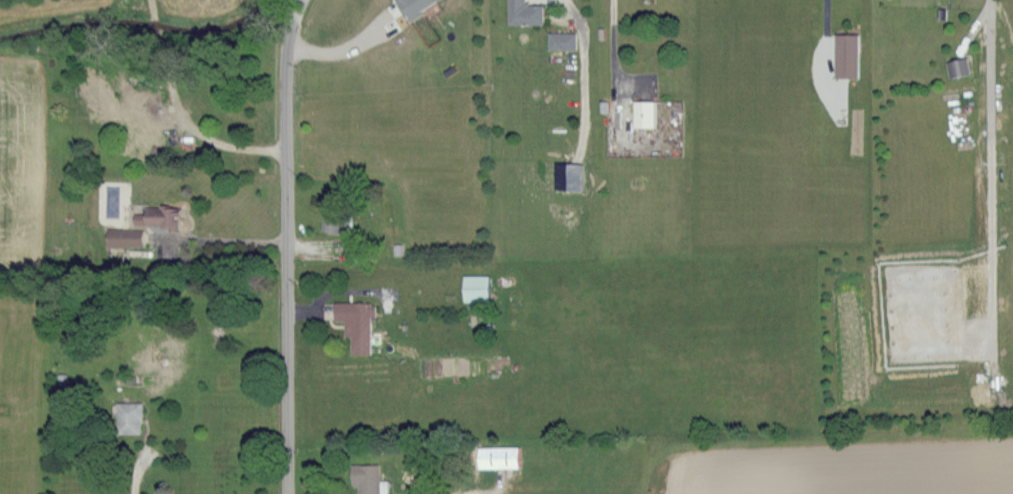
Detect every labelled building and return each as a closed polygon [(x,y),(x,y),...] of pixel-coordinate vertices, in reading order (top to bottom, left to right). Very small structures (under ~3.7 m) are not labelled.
[(404,19),(441,0),(394,0),(404,19)] [(541,24),(542,4),(523,4),(524,0),(507,0),(506,24),(541,24)] [(574,32),(547,32),(546,49),(574,50),(574,32)] [(856,78),(856,34),(834,34),(833,78),(856,78)] [(945,60),(947,77),(968,75),(965,58),(945,60)] [(631,126),(651,126),(652,99),(631,99),(631,126)] [(143,206),(143,214),(131,214),(132,226),(176,225),(176,205),(143,206)] [(338,231),(338,211),(320,211),(320,230),(338,231)] [(142,245),(142,227),(104,228),(105,246),(142,245)] [(486,274),(461,274),(460,299),(486,300),(486,274)] [(332,320),(343,320),(342,335),(349,336),(349,354),(368,354),(369,316),(373,316),(373,301),(332,301),(332,320)] [(114,433),(140,433),(140,401),(114,401),(114,433)] [(475,468),(520,467),(520,445),(475,446),(475,468)] [(377,462),(348,463),(349,485),(356,484),(357,493),(378,493),(377,462)]
